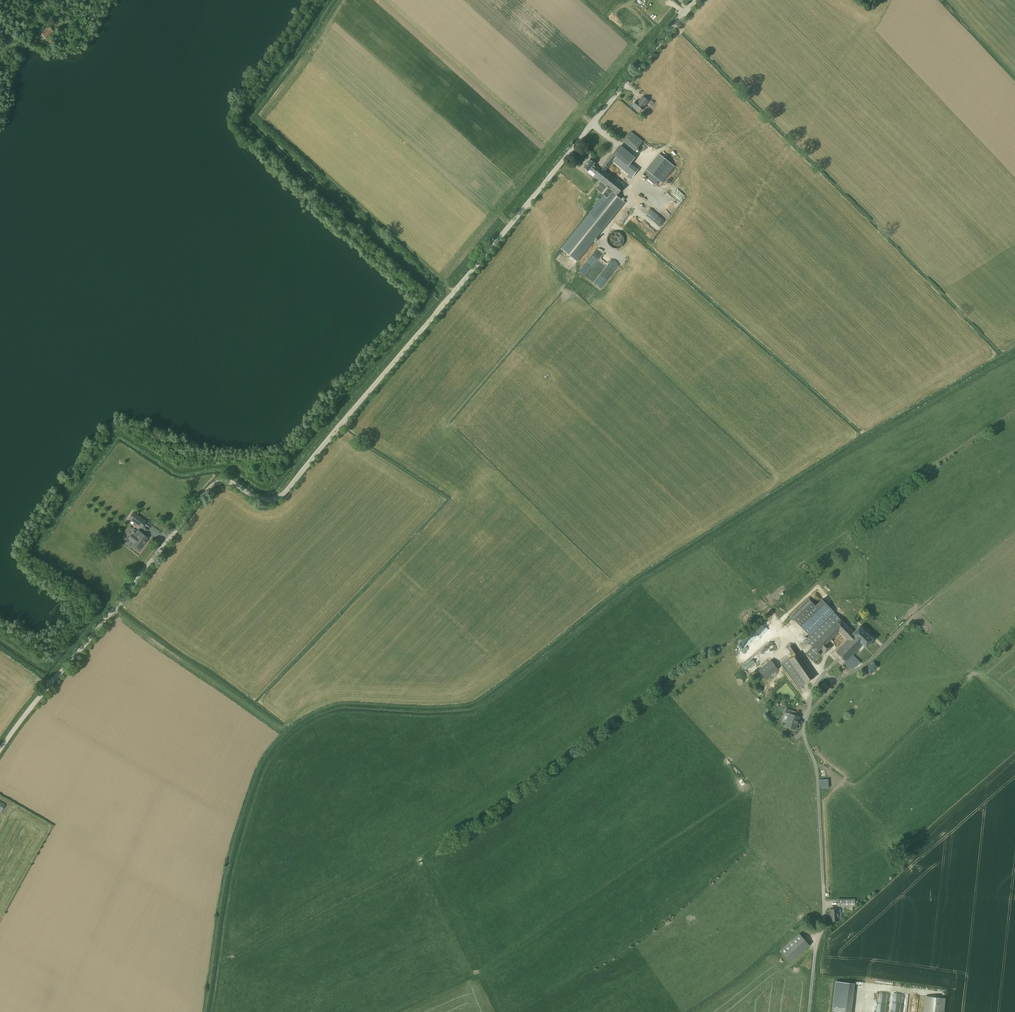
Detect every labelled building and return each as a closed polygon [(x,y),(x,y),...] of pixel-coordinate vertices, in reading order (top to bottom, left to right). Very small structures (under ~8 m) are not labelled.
[(46,38),(53,31),(49,28),(49,27),(42,34),(46,38)] [(637,100),(632,105),(640,112),(649,101),(643,96),(638,102),(637,100)] [(631,132),(623,141),(635,151),(643,141),(631,132)] [(594,165),(589,171),(587,173),(593,177),(594,176),(617,195),(624,186),(605,171),(613,161),(629,174),(632,177),(638,170),(630,163),(633,160),(617,148),(601,167),(599,169),(594,165)] [(659,154),(646,170),(659,180),(662,182),(674,166),(659,154)] [(589,171),(594,165),(595,163),(590,159),(583,167),(589,171)] [(662,200),(666,203),(672,197),(668,194),(662,200)] [(604,196),(562,249),(577,261),(625,202),(617,196),(612,202),(604,196)] [(679,202),(671,197),(667,205),(674,210),(679,202)] [(655,213),(650,220),(659,227),(665,220),(655,213)] [(623,241),(624,240),(623,240),(623,239),(623,238),(623,237),(622,236),(621,235),(620,234),(619,234),(618,233),(617,233),(616,233),(615,233),(614,233),(613,233),(612,234),(611,235),(610,236),(609,237),(609,238),(609,239),(608,239),(608,240),(608,241),(609,242),(609,243),(609,244),(610,245),(611,246),(611,247),(612,247),(613,247),(613,248),(614,248),(615,248),(616,248),(617,248),(618,248),(619,247),(620,247),(621,246),(622,245),(623,244),(623,243),(623,242),(623,241)] [(594,266),(604,253),(598,247),(591,255),(595,258),(591,263),(594,266)] [(594,285),(602,288),(605,281),(597,278),(594,285)] [(135,514),(134,516),(130,520),(141,528),(146,522),(135,514)] [(134,545),(133,545),(133,546),(134,547),(134,548),(135,548),(136,549),(137,549),(138,549),(139,549),(148,538),(138,530),(134,535),(132,534),(129,538),(134,543),(133,544),(134,545)] [(818,590),(808,599),(815,606),(822,600),(824,597),(818,590)] [(808,599),(791,616),(793,618),(798,623),(815,606),(808,599)] [(815,606),(798,623),(809,634),(809,633),(810,634),(833,612),(822,600),(815,606)] [(769,612),(734,643),(739,670),(745,680),(758,670),(771,660),(787,648),(792,644),(769,612)] [(810,634),(805,639),(812,646),(840,619),(833,612),(810,634)] [(840,619),(812,646),(817,652),(821,648),(827,642),(839,631),(847,640),(853,634),(852,634),(853,632),(840,619)] [(873,639),(859,626),(853,632),(852,634),(853,634),(863,644),(866,647),(873,639)] [(847,640),(836,651),(845,661),(863,644),(853,634),(847,640)] [(827,642),(821,648),(825,653),(831,647),(827,642)] [(798,652),(792,644),(787,648),(792,656),(798,652)] [(812,646),(805,653),(812,661),(819,654),(817,652),(812,646)] [(815,676),(798,652),(792,656),(788,659),(805,683),(815,676)] [(805,683),(788,659),(782,663),(799,687),(805,683)] [(771,660),(758,670),(765,679),(778,669),(771,660)] [(852,667),(846,661),(842,664),(844,666),(849,671),(852,667)] [(873,662),(866,669),(871,674),(878,667),(873,662)] [(793,715),(789,714),(785,726),(795,729),(799,717),(793,715)] [(829,787),(829,778),(820,779),(821,788),(829,787)] [(838,909),(829,909),(830,920),(838,920),(838,911),(838,909)] [(799,933),(780,950),(790,961),(809,945),(799,933)] [(926,996),(924,1011),(943,1011),(945,998),(926,996)]
